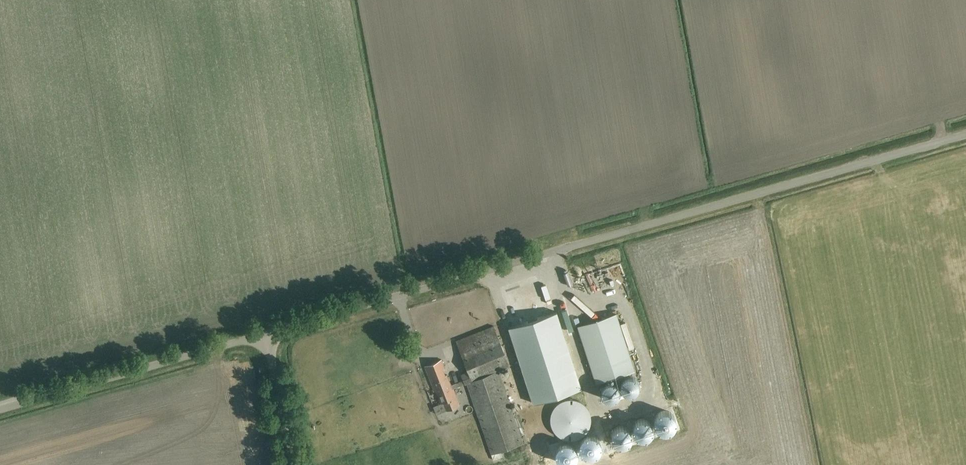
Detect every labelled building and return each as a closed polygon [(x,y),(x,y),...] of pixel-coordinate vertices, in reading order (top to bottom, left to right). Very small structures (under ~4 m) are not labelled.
[(555,310),(507,326),(533,402),(581,386),(555,310)] [(595,382),(633,370),(615,313),(577,325),(595,382)] [(523,445),(498,370),(510,366),(497,328),(457,341),(467,371),(460,373),(462,380),(451,384),(442,360),(425,367),(437,399),(440,398),(443,406),(446,406),(447,410),(459,405),(453,389),(468,384),(492,455),(523,445)] [(588,394),(592,409),(601,406),(600,400),(598,391),(588,394)] [(560,437),(563,438),(566,439),(569,439),(572,439),(575,439),(578,438),(580,437),(583,435),(585,433),(587,431),(588,428),(590,426),(590,423),(591,420),(591,417),(590,414),(589,411),(588,409),(586,406),(584,404),(582,402),(579,401),(576,400),(574,399),(571,399),(568,399),(565,400),(562,401),(559,402),(557,404),(555,406),(553,409),(552,411),(551,414),(550,417),(550,420),(551,423),(551,426),(552,428),(554,431),(556,433),(558,435),(560,437)]
